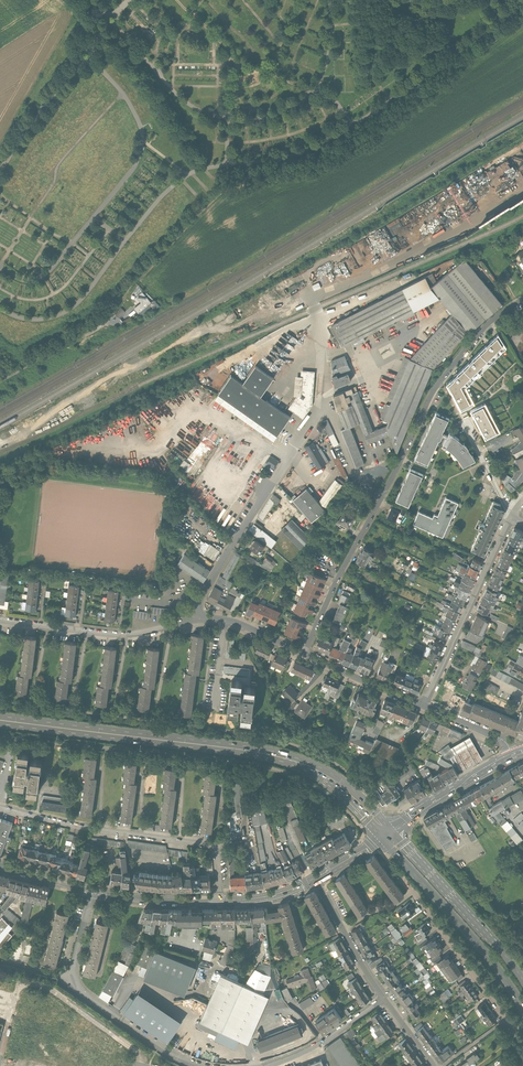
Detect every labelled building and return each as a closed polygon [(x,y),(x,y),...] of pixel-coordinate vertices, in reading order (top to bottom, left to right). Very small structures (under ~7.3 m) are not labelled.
[(505,161),(489,169),(489,168),(483,171),(489,184),(506,176),(504,170),(509,168),(505,161)] [(464,258),(436,281),(430,287),(439,298),(452,313),(468,332),(502,304),(464,258)] [(414,311),(439,298),(430,287),(436,281),(432,273),(333,323),(334,326),(330,328),(336,339),(336,338),(341,347),(384,325),(386,329),(395,324),(393,321),(401,317),(403,321),(415,314),(414,311)] [(142,302),(134,308),(140,315),(160,305),(152,297),(150,299),(152,301),(151,302),(142,291),(137,296),(142,302)] [(119,317),(125,311),(121,306),(119,308),(117,310),(118,310),(116,312),(117,312),(116,313),(119,317)] [(210,317),(214,323),(227,317),(224,310),(210,317)] [(468,332),(452,313),(443,323),(410,359),(432,368),(460,338),(468,332)] [(479,352),(490,363),(506,347),(498,334),(486,346),(486,345),(479,352)] [(284,346),(268,369),(275,373),(278,369),(279,369),(290,352),(287,350),(288,348),(284,346)] [(462,368),(474,380),(490,363),(479,352),(472,359),(469,363),(468,362),(462,368)] [(332,379),(335,387),(351,380),(348,372),(351,371),(344,355),(331,361),(332,379)] [(380,418),(388,422),(386,426),(390,435),(396,452),(397,452),(431,372),(432,368),(410,359),(404,356),(387,397),(392,399),(389,406),(386,404),(380,418)] [(231,375),(214,399),(274,441),(290,417),(261,396),(273,378),(255,366),(243,384),(231,375)] [(474,380),(462,368),(456,374),(457,374),(450,381),(449,381),(446,384),(450,393),(451,392),(461,411),(474,404),(466,387),(474,380)] [(294,395),(298,396),(290,408),(303,417),(311,405),(313,372),(302,371),(302,376),(295,376),(294,395)] [(119,380),(121,386),(124,384),(124,385),(137,380),(134,374),(119,380)] [(355,387),(351,388),(353,393),(348,395),(350,398),(353,405),(349,406),(338,411),(345,429),(349,427),(358,423),(363,435),(373,432),(372,431),(355,387)] [(333,395),(338,411),(349,406),(346,400),(350,398),(348,395),(353,393),(351,388),(333,395)] [(485,403),(470,411),(485,440),(500,433),(485,403)] [(446,438),(447,436),(442,434),(449,419),(436,413),(431,425),(419,449),(414,460),(427,466),(441,436),(446,438)] [(327,419),(321,422),(333,447),(338,444),(333,434),(334,433),(327,419)] [(386,426),(372,431),(373,432),(363,435),(366,444),(390,435),(386,426)] [(356,468),(364,464),(349,427),(345,429),(341,430),(356,468)] [(514,454),(522,449),(522,427),(520,429),(519,427),(511,431),(515,438),(518,436),(521,441),(511,450),(513,454),(514,454)] [(454,436),(449,433),(447,436),(446,438),(442,445),(448,449),(452,453),(456,457),(459,461),(462,467),(475,461),(472,455),(471,456),(468,452),(466,449),(467,448),(463,443),(462,445),(458,441),(459,440),(454,436)] [(318,469),(325,464),(314,446),(313,442),(305,447),(318,469)] [(317,444),(314,446),(325,464),(329,462),(321,448),(320,449),(317,444)] [(517,459),(522,456),(522,449),(514,454),(517,459)] [(164,454),(152,459),(156,471),(158,470),(160,475),(171,472),(164,454)] [(263,466),(267,468),(269,465),(273,468),(278,461),(270,456),(263,466)] [(511,491),(514,488),(514,489),(522,480),(522,469),(522,468),(517,471),(511,478),(506,475),(502,479),(504,480),(503,481),(507,485),(506,486),(511,491)] [(400,492),(395,501),(408,507),(411,501),(410,500),(411,498),(412,498),(414,494),(413,493),(416,487),(417,488),(419,483),(418,483),(419,480),(421,480),(423,475),(410,469),(406,478),(408,479),(405,484),(404,483),(402,487),(404,487),(401,493),(400,492)] [(343,485),(335,480),(318,502),(325,510),(343,485)] [(318,502),(310,493),(313,491),(309,486),(306,489),(306,488),(296,497),(294,495),(291,498),(311,522),(325,510),(318,502)] [(272,494),(270,498),(274,502),(277,505),(281,500),(272,494)] [(418,511),(413,523),(442,537),(458,503),(446,497),(437,515),(434,513),(432,517),(418,511)] [(263,519),(274,502),(270,498),(258,516),(263,519)] [(475,528),(480,531),(471,550),(484,556),(488,549),(492,539),(498,527),(502,517),(502,515),(502,512),(501,510),(501,508),(500,506),(500,504),(493,501),(483,522),(479,520),(475,528)] [(391,509),(387,519),(394,523),(399,513),(401,513),(402,510),(403,509),(393,505),(391,509)] [(354,518),(344,512),(341,518),(340,517),(338,520),(336,524),(339,525),(341,522),(347,526),(349,527),(351,522),(353,523),(354,523),(355,522),(355,520),(355,519),(354,518)] [(288,516),(283,521),(286,524),(281,529),(300,549),(311,539),(288,516)] [(254,524),(249,530),(271,548),(276,541),(254,524)] [(511,535),(522,540),(522,531),(514,527),(511,535)] [(220,536),(226,542),(229,539),(223,533),(220,536)] [(508,542),(517,546),(520,548),(522,541),(522,540),(511,535),(508,542)] [(253,543),(250,548),(259,553),(264,545),(255,540),(254,540),(253,540),(253,541),(252,542),(252,543),(253,543)] [(508,542),(505,548),(514,553),(517,546),(508,542)] [(213,559),(221,548),(218,545),(216,548),(209,544),(208,546),(204,543),(204,544),(202,543),(198,549),(204,552),(213,559)] [(361,551),(359,554),(368,559),(371,561),(373,556),(371,555),(373,552),(364,547),(362,551),(361,551)] [(505,548),(502,554),(511,558),(514,553),(505,548)] [(232,583),(228,580),(240,555),(235,552),(222,577),(225,578),(223,584),(225,585),(230,588),(232,583)] [(453,552),(452,556),(463,561),(465,557),(453,552)] [(184,554),(178,564),(203,581),(210,571),(184,554)] [(364,566),(368,559),(359,554),(357,557),(357,559),(356,561),(364,566)] [(502,554),(499,560),(509,564),(511,558),(502,554)] [(256,560),(245,555),(243,559),(253,564),(254,563),(270,572),(276,563),(267,556),(261,564),(255,561),(256,560)] [(473,558),(470,565),(478,569),(481,562),(473,558)] [(499,560),(497,565),(506,570),(509,564),(499,560)] [(475,576),(478,569),(470,565),(468,564),(466,568),(466,567),(462,565),(461,565),(460,565),(459,566),(461,566),(460,569),(475,576)] [(497,565),(494,572),(503,577),(506,570),(497,565)] [(472,583),(475,576),(460,569),(456,567),(455,569),(454,568),(452,571),(457,573),(457,571),(463,574),(461,578),(472,583)] [(409,575),(408,578),(413,581),(416,575),(410,572),(412,569),(408,568),(406,573),(409,575)] [(7,609),(8,602),(5,601),(6,588),(7,585),(8,573),(2,572),(0,586),(0,608),(7,609)] [(494,572),(490,579),(500,583),(503,577),(494,572)] [(310,573),(307,581),(317,585),(319,580),(325,583),(326,580),(310,573)] [(220,594),(225,585),(223,584),(225,578),(222,577),(219,576),(207,599),(215,603),(220,594)] [(469,590),(472,583),(461,578),(460,582),(459,581),(455,580),(453,583),(455,584),(469,590)] [(490,579),(487,586),(496,590),(497,590),(497,589),(500,583),(490,579)] [(29,580),(28,587),(38,589),(39,581),(29,580)] [(323,587),(317,585),(307,581),(304,588),(314,593),(316,588),(321,591),(323,587)] [(465,597),(469,590),(455,584),(452,591),(455,592),(465,597)] [(69,585),(68,592),(78,594),(79,586),(69,585)] [(225,585),(220,594),(226,597),(227,594),(228,593),(229,594),(230,592),(228,591),(230,588),(225,585)] [(487,586),(484,593),(496,599),(498,595),(495,594),(496,590),(487,586)] [(28,587),(27,595),(37,596),(38,589),(28,587)] [(319,595),(314,593),(304,588),(300,596),(310,600),(312,596),(318,598),(319,595)] [(108,589),(107,597),(117,599),(118,591),(108,589)] [(244,593),(239,591),(238,592),(235,591),(233,594),(237,596),(235,599),(229,610),(233,612),(234,613),(244,593)] [(339,602),(340,603),(348,606),(349,603),(348,603),(351,594),(343,591),(339,602)] [(68,592),(67,600),(77,601),(78,594),(68,592)] [(462,604),(465,597),(455,592),(454,595),(446,592),(445,596),(452,599),(462,604)] [(493,605),(496,599),(484,593),(480,601),(492,607),(493,605)] [(229,610),(235,599),(227,594),(226,597),(220,594),(215,603),(229,610)] [(27,599),(26,603),(36,604),(37,596),(27,595),(27,599)] [(316,603),(310,600),(300,596),(297,603),(307,608),(309,603),(315,605),(316,603)] [(107,597),(106,605),(116,606),(117,599),(107,597)] [(251,615),(253,616),(258,604),(255,603),(256,601),(252,599),(245,615),(250,617),(251,615)] [(459,611),(462,604),(452,599),(450,603),(450,602),(445,600),(444,604),(459,611)] [(67,600),(66,608),(76,609),(77,601),(67,600)] [(497,609),(492,607),(480,601),(477,608),(487,613),(488,613),(489,611),(488,611),(489,609),(494,611),(495,609),(497,610),(497,609)] [(253,616),(260,619),(266,605),(259,602),(258,604),(253,616)] [(456,618),(459,611),(444,604),(439,602),(437,606),(444,609),(443,612),(456,618)] [(35,612),(36,604),(26,603),(25,610),(35,612)] [(313,610),(307,608),(297,603),(294,611),(304,615),(306,611),(311,613),(313,610)] [(340,603),(333,620),(341,623),(349,606),(348,606),(340,603)] [(106,605),(105,612),(115,614),(116,606),(106,605)] [(273,608),(266,605),(260,619),(267,622),(273,608)] [(134,611),(133,617),(149,619),(150,613),(166,615),(167,609),(151,607),(150,613),(134,611)] [(75,617),(76,609),(66,608),(65,615),(71,616),(75,617)] [(280,612),(273,608),(267,622),(275,625),(280,612)] [(114,621),(115,614),(105,612),(104,620),(114,621)] [(453,623),(456,618),(443,612),(440,617),(453,623)] [(477,614),(470,629),(482,635),(489,620),(477,614)] [(291,617),(288,625),(298,629),(300,625),(305,627),(307,624),(291,617)] [(449,632),(453,623),(440,617),(437,625),(444,628),(443,630),(449,632)] [(446,638),(449,632),(443,630),(444,628),(437,625),(436,624),(433,632),(434,632),(437,634),(446,638)] [(513,628),(507,624),(501,637),(507,640),(513,628)] [(296,634),(298,629),(288,625),(284,633),(300,639),(301,636),(296,634)] [(482,635),(470,629),(467,635),(481,641),(484,636),(482,635)] [(193,634),(190,653),(201,654),(204,635),(193,634)] [(234,635),(228,635),(225,658),(244,660),(245,653),(232,652),(234,635)] [(314,649),(327,655),(333,641),(321,635),(314,649)] [(346,651),(348,646),(353,636),(350,635),(347,641),(344,639),(339,650),(345,652),(346,651)] [(25,636),(23,656),(34,657),(36,638),(25,636)] [(342,661),(345,652),(339,650),(334,647),(335,645),(336,645),(340,638),(336,636),(333,641),(327,655),(342,661)] [(355,637),(353,641),(351,641),(349,646),(351,647),(351,646),(352,646),(353,645),(355,646),(358,639),(355,637)] [(379,644),(385,647),(388,641),(382,638),(379,644)] [(361,657),(357,655),(358,653),(360,648),(363,649),(367,642),(361,639),(357,646),(353,654),(349,664),(356,667),(361,657)] [(435,640),(431,648),(440,652),(443,644),(435,640)] [(459,645),(474,652),(476,647),(462,640),(459,645)] [(65,641),(63,661),(74,662),(76,643),(65,641)] [(270,649),(259,644),(256,651),(267,656),(269,652),(270,649)] [(483,644),(481,649),(479,652),(483,655),(488,646),(483,644)] [(105,647),(103,666),(114,667),(116,648),(105,647)] [(148,647),(146,667),(157,668),(159,649),(148,647)] [(381,657),(387,660),(391,650),(385,647),(381,657)] [(483,655),(479,652),(481,649),(476,647),(474,652),(473,653),(475,654),(470,664),(472,665),(473,662),(475,663),(479,656),(482,658),(483,655)] [(436,660),(440,652),(431,648),(427,656),(429,656),(433,658),(436,660)] [(342,661),(349,664),(353,654),(350,652),(346,651),(345,652),(342,661)] [(275,655),(269,652),(267,656),(266,658),(272,661),(275,655)] [(270,664),(276,666),(282,655),(276,652),(275,655),(272,661),(270,664)] [(199,673),(201,654),(190,653),(188,672),(196,673),(199,673)] [(365,659),(361,657),(356,667),(368,672),(375,656),(367,653),(365,659)] [(287,658),(282,655),(276,666),(282,669),(283,666),(286,660),(287,658)] [(32,676),(34,657),(23,656),(21,675),(29,676),(32,676)] [(482,658),(479,656),(475,663),(473,662),(472,665),(473,666),(470,671),(478,676),(487,661),(482,658)] [(507,665),(512,668),(515,662),(510,659),(507,665)] [(381,666),(380,666),(376,676),(385,680),(389,670),(392,664),(383,660),(381,666)] [(72,681),(74,662),(63,661),(61,680),(69,681),(72,681)] [(295,672),(303,676),(307,667),(295,661),(289,673),(294,675),(295,672)] [(515,661),(515,662),(512,668),(510,672),(514,674),(515,672),(522,677),(522,666),(515,661)] [(111,686),(114,667),(103,666),(101,685),(109,686),(111,686)] [(250,669),(224,666),(223,672),(249,676),(250,669)] [(154,687),(157,668),(146,667),(143,686),(152,687),(154,687)] [(314,670),(307,667),(303,676),(307,678),(306,681),(309,683),(314,670)] [(493,667),(490,673),(522,691),(522,684),(493,667)] [(462,685),(470,690),(478,676),(470,671),(468,675),(467,674),(465,677),(467,678),(462,685)] [(194,692),(196,673),(188,672),(185,672),(183,691),(194,692)] [(393,683),(401,686),(405,677),(397,673),(393,683)] [(26,695),(29,676),(21,675),(18,674),(15,693),(26,695)] [(326,685),(329,686),(332,678),(326,675),(326,677),(324,676),(323,679),(324,680),(323,684),(326,685)] [(401,686),(409,690),(413,680),(405,677),(401,686)] [(338,680),(332,678),(329,686),(331,687),(336,689),(339,683),(337,682),(338,680)] [(66,700),(69,681),(61,680),(58,679),(55,698),(66,700)] [(446,679),(443,685),(454,691),(457,685),(446,679)] [(231,680),(227,713),(238,714),(239,705),(242,705),(240,720),(251,721),(255,688),(245,687),(243,696),(240,695),(242,681),(231,680)] [(417,682),(413,680),(409,690),(417,693),(421,683),(417,682)] [(495,693),(499,687),(486,680),(483,686),(495,693)] [(345,685),(339,683),(336,689),(334,693),(333,697),(337,699),(345,685)] [(106,705),(109,686),(101,685),(98,684),(95,703),(106,705)] [(149,710),(152,687),(143,686),(140,685),(137,709),(149,710)] [(283,699),(288,704),(293,699),(298,694),(289,686),(286,689),(284,689),(283,690),(283,692),(282,693),(286,697),(283,699)] [(191,716),(194,692),(183,691),(180,714),(191,716)] [(359,705),(362,707),(367,696),(358,691),(357,695),(354,694),(350,704),(358,707),(359,705)] [(459,710),(467,714),(473,702),(475,700),(467,695),(465,700),(459,710)] [(376,700),(367,696),(362,707),(361,711),(357,718),(360,719),(364,712),(362,712),(364,708),(366,709),(365,711),(370,713),(372,710),(374,711),(377,705),(375,704),(376,700)] [(296,701),(293,699),(288,704),(286,706),(289,708),(290,707),(296,701)] [(312,706),(302,699),(299,704),(295,710),(300,713),(299,714),(305,718),(312,706)] [(386,714),(389,715),(390,713),(391,714),(395,704),(384,699),(379,711),(381,711),(380,713),(385,715),(386,714)] [(295,710),(299,704),(296,701),(290,707),(295,710)] [(467,714),(486,722),(491,709),(473,702),(467,714)] [(394,715),(407,721),(412,711),(395,704),(391,714),(390,713),(389,715),(386,721),(389,723),(394,715)] [(486,722),(505,729),(510,717),(491,709),(486,722)] [(417,713),(412,711),(407,721),(413,723),(417,713)] [(347,724),(353,727),(356,720),(357,718),(351,715),(347,724)] [(422,727),(426,729),(430,719),(423,715),(419,726),(413,731),(416,734),(420,731),(419,730),(422,727)] [(510,717),(505,729),(516,734),(519,729),(522,731),(522,722),(518,720),(510,717)] [(438,722),(430,719),(426,729),(424,733),(421,736),(424,738),(426,736),(427,737),(430,730),(433,732),(438,722)] [(366,724),(356,720),(353,727),(348,738),(364,746),(363,750),(368,753),(370,750),(373,743),(366,740),(362,739),(360,738),(366,724)] [(372,732),(378,735),(384,723),(379,720),(372,732)] [(450,728),(447,735),(452,737),(453,735),(460,738),(462,733),(450,728)] [(468,766),(482,758),(474,745),(469,736),(450,747),(454,753),(462,768),(463,769),(468,766)] [(375,739),(373,743),(370,750),(391,759),(397,750),(375,739)] [(440,749),(442,753),(440,756),(451,762),(453,765),(456,771),(462,768),(463,767),(461,764),(463,763),(457,751),(454,753),(450,747),(448,744),(440,749)] [(19,751),(14,784),(24,785),(26,776),(29,777),(27,791),(37,792),(42,760),(31,758),(30,768),(27,768),(29,753),(19,751)] [(97,777),(94,777),(97,758),(86,756),(83,775),(86,776),(81,814),(91,815),(97,777)] [(447,764),(450,766),(453,765),(451,762),(440,756),(437,761),(446,765),(447,764)] [(425,764),(437,769),(439,766),(427,760),(425,764)] [(121,819),(131,821),(137,783),(134,782),(137,763),(126,762),(123,781),(126,781),(121,819)] [(518,764),(509,769),(514,778),(520,775),(520,776),(521,775),(521,774),(522,774),(518,764)] [(450,766),(439,772),(445,782),(458,775),(456,771),(453,765),(450,766)] [(429,777),(429,778),(432,777),(431,775),(432,775),(428,767),(426,768),(425,766),(419,769),(425,779),(429,777)] [(160,825),(171,826),(177,788),(174,788),(176,769),(165,767),(163,786),(165,787),(160,825)] [(480,785),(485,794),(485,795),(515,778),(514,778),(509,769),(480,785)] [(435,788),(445,782),(439,772),(438,773),(432,777),(429,778),(435,788)] [(200,830),(211,832),(216,794),(214,793),(216,774),(205,773),(203,792),(206,792),(200,830)] [(371,790),(382,805),(384,804),(385,805),(386,806),(387,805),(387,803),(386,802),(393,797),(394,798),(399,793),(393,785),(395,783),(391,777),(383,783),(382,781),(371,789),(371,790)] [(432,790),(435,788),(429,778),(429,777),(425,779),(427,782),(432,790)] [(404,788),(411,801),(429,791),(425,785),(423,785),(420,779),(404,788)] [(245,781),(232,783),(236,811),(236,813),(237,816),(242,816),(240,801),(248,799),(245,781)] [(476,799),(485,794),(480,785),(471,790),(476,799)] [(468,804),(476,799),(471,790),(462,795),(468,804)] [(510,796),(513,802),(514,803),(522,798),(522,795),(520,790),(510,796)] [(279,800),(280,803),(280,804),(285,802),(287,808),(292,806),(287,792),(278,795),(279,800)] [(43,795),(42,801),(67,804),(67,798),(43,795)] [(462,795),(454,800),(465,817),(469,815),(464,808),(463,809),(462,807),(468,804),(462,795)] [(489,795),(483,797),(492,814),(499,810),(513,802),(510,796),(510,795),(494,804),(489,795)] [(466,829),(470,827),(465,817),(454,800),(442,806),(443,807),(448,815),(451,814),(452,815),(457,813),(457,815),(466,829)] [(42,801),(41,808),(66,811),(67,804),(42,801)] [(249,806),(260,863),(265,862),(266,862),(262,843),(263,843),(259,825),(267,823),(263,807),(262,801),(249,806)] [(448,816),(448,815),(443,807),(441,808),(424,818),(430,827),(445,818),(446,817),(448,816)] [(507,821),(499,810),(492,814),(501,825),(507,821)] [(236,813),(236,811),(227,815),(229,841),(232,841),(229,816),(236,813)] [(513,818),(517,822),(522,818),(522,813),(521,811),(513,818)] [(474,825),(469,815),(465,817),(470,827),(474,825)] [(445,818),(430,827),(445,850),(456,844),(446,827),(448,827),(444,821),(446,820),(445,818)] [(0,821),(0,854),(1,854),(6,840),(9,841),(11,838),(7,836),(12,823),(1,819),(0,821)] [(293,827),(299,843),(305,840),(297,819),(291,821),(293,827)] [(507,821),(501,825),(517,844),(522,839),(508,820),(507,821)] [(282,827),(277,829),(281,842),(287,841),(282,827)] [(472,842),(478,839),(474,832),(468,836),(472,842)] [(344,833),(333,839),(339,850),(350,844),(344,833)] [(327,857),(339,850),(333,839),(332,837),(320,844),(327,857)] [(91,838),(91,844),(123,848),(124,842),(91,838)] [(310,850),(312,852),(318,863),(328,858),(327,857),(320,844),(316,838),(312,840),(316,846),(310,850)] [(166,846),(127,841),(129,847),(167,853),(166,846)] [(21,857),(24,858),(28,845),(23,844),(22,847),(22,846),(21,849),(20,849),(19,855),(18,854),(17,858),(21,858),(21,857)] [(34,850),(33,849),(30,859),(36,861),(40,845),(35,844),(34,850)] [(36,861),(42,862),(46,846),(46,845),(40,844),(40,845),(36,861)] [(277,852),(283,862),(284,862),(288,859),(283,849),(282,844),(276,846),(278,851),(277,852)] [(24,858),(30,859),(33,849),(33,846),(28,845),(24,858)] [(52,848),(46,846),(42,862),(48,863),(50,854),(52,848)] [(81,859),(79,865),(76,875),(85,877),(88,866),(83,864),(84,862),(85,863),(90,848),(89,848),(85,847),(82,854),(81,859)] [(287,847),(283,849),(288,859),(289,860),(293,858),(290,852),(289,852),(287,847)] [(48,863),(54,865),(56,856),(57,851),(52,850),(51,854),(50,854),(48,863)] [(188,852),(169,850),(168,856),(187,858),(188,852)] [(311,868),(318,863),(312,852),(304,856),(311,868)] [(122,872),(123,872),(122,884),(129,885),(130,873),(127,873),(126,855),(121,856),(122,870),(122,872)] [(374,855),(365,862),(395,902),(404,895),(374,855)] [(53,869),(59,870),(62,858),(56,856),(54,865),(53,869)] [(229,858),(230,875),(234,875),(233,869),(236,869),(235,863),(240,862),(239,857),(229,858)] [(59,870),(65,872),(67,862),(68,859),(62,858),(59,870)] [(290,863),(291,865),(296,875),(304,871),(298,859),(290,863)] [(65,872),(71,873),(73,863),(67,862),(65,872)] [(79,865),(73,863),(71,873),(76,875),(79,865)] [(287,867),(282,869),(287,879),(296,875),(291,865),(287,867)] [(267,871),(262,872),(265,885),(276,883),(287,879),(282,869),(281,867),(278,868),(267,871)] [(110,882),(122,884),(123,872),(122,872),(112,871),(110,882)] [(244,871),(245,875),(247,888),(254,887),(265,885),(262,872),(254,873),(251,874),(251,873),(248,874),(248,871),(244,871)] [(173,875),(162,875),(139,873),(139,874),(134,874),(137,886),(159,889),(176,889),(173,875)] [(176,889),(184,889),(182,876),(181,873),(173,875),(176,889)] [(345,874),(335,879),(358,916),(367,910),(345,874)] [(230,875),(231,888),(247,888),(245,875),(234,875),(230,875)] [(0,876),(0,888),(7,889),(9,878),(0,876)] [(184,889),(192,889),(191,877),(191,876),(188,876),(182,876),(184,889)] [(192,889),(200,889),(199,876),(196,877),(191,877),(192,889)] [(207,876),(199,876),(200,889),(210,889),(209,876),(207,876)] [(22,897),(26,899),(30,884),(10,878),(9,878),(7,889),(6,891),(12,892),(1,905),(5,908),(6,908),(11,902),(18,894),(20,894),(19,895),(22,896),(22,897)] [(33,900),(45,903),(49,888),(30,884),(26,899),(33,900)] [(314,891),(305,896),(326,935),(335,930),(314,891)] [(20,894),(18,894),(11,902),(16,905),(19,895),(20,894)] [(26,930),(33,900),(26,899),(21,921),(6,908),(5,908),(2,912),(19,928),(26,930)] [(279,908),(282,918),(293,953),(303,949),(288,903),(278,906),(279,908)] [(414,910),(409,903),(402,908),(401,908),(402,909),(398,911),(400,915),(399,915),(402,919),(414,910)] [(265,921),(282,918),(279,908),(267,910),(267,907),(263,908),(265,919),(265,921)] [(149,929),(150,929),(154,909),(144,908),(138,919),(143,920),(143,921),(145,921),(145,920),(147,920),(148,921),(146,922),(145,928),(149,929)] [(256,920),(265,919),(263,908),(251,909),(252,921),(254,920),(256,920)] [(165,934),(165,933),(169,910),(161,910),(154,909),(150,929),(149,932),(153,933),(155,923),(159,923),(159,920),(164,921),(164,922),(162,922),(161,930),(160,933),(165,934)] [(235,923),(252,922),(252,921),(251,909),(235,910),(235,923)] [(170,921),(175,921),(177,910),(169,910),(165,933),(168,933),(169,930),(170,931),(171,923),(171,922),(170,922),(170,921)] [(191,925),(193,924),(195,924),(195,925),(198,925),(200,924),(204,924),(209,925),(214,910),(177,910),(175,921),(181,923),(183,925),(191,925)] [(235,924),(235,923),(235,910),(214,910),(209,925),(232,925),(232,924),(235,924)] [(69,914),(57,911),(44,965),(56,968),(69,914)] [(2,917),(0,919),(0,950),(12,936),(7,932),(12,926),(10,924),(9,924),(9,925),(2,917)] [(252,921),(252,922),(252,928),(253,932),(257,932),(257,927),(260,926),(260,927),(259,927),(260,932),(263,932),(264,933),(267,932),(265,921),(265,919),(256,920),(256,922),(255,923),(254,920),(252,921)] [(108,924),(96,921),(83,974),(95,977),(108,924)] [(409,928),(405,923),(401,927),(401,928),(400,929),(402,933),(403,932),(406,936),(413,930),(410,927),(409,928)] [(430,931),(424,923),(415,930),(415,931),(417,933),(415,935),(418,939),(421,937),(430,931)] [(351,931),(355,938),(362,934),(361,932),(362,932),(359,927),(351,931)] [(133,929),(127,941),(133,944),(139,932),(133,929)] [(398,934),(394,929),(390,932),(391,932),(394,937),(397,939),(401,936),(399,933),(398,934)] [(355,938),(358,945),(367,941),(364,936),(364,937),(362,934),(355,938)] [(424,945),(428,951),(439,943),(434,937),(428,941),(424,945)] [(205,938),(202,950),(205,951),(202,959),(210,961),(213,953),(217,941),(205,938)] [(328,944),(332,951),(343,945),(340,938),(332,942),(328,944)] [(426,938),(423,941),(418,944),(421,947),(424,945),(428,941),(426,938)] [(127,941),(124,949),(131,952),(135,945),(133,944),(127,941)] [(369,945),(367,941),(358,945),(362,952),(370,948),(368,945),(369,945)] [(443,949),(439,943),(428,951),(432,957),(433,957),(438,953),(443,949)] [(142,966),(147,968),(155,949),(145,945),(144,948),(141,947),(135,960),(138,961),(137,964),(142,966)] [(234,948),(234,946),(228,945),(219,963),(225,966),(231,954),(234,948)] [(335,958),(339,956),(347,951),(343,945),(332,951),(331,951),(335,958)] [(371,950),(370,948),(362,952),(366,959),(374,954),(372,950),(371,950)] [(118,960),(129,965),(132,966),(136,954),(131,952),(124,949),(118,960)] [(147,968),(143,978),(186,994),(196,966),(155,949),(147,968)] [(407,953),(413,961),(415,959),(414,956),(410,950),(407,953)] [(342,960),(343,962),(350,958),(347,951),(339,956),(341,960),(342,960)] [(440,956),(438,953),(433,957),(432,957),(427,961),(429,964),(432,961),(440,956)] [(374,954),(366,959),(369,964),(377,959),(374,954)] [(437,971),(439,970),(452,960),(447,955),(442,958),(434,964),(433,965),(437,971)] [(442,958),(440,956),(432,961),(434,964),(442,958)] [(354,965),(350,958),(343,962),(344,964),(343,965),(346,970),(354,965)] [(377,959),(369,964),(371,969),(376,966),(380,964),(377,959)] [(113,969),(121,973),(120,975),(123,976),(129,965),(118,960),(113,969)] [(376,966),(380,971),(386,968),(389,965),(386,960),(380,964),(376,966)] [(443,976),(445,974),(456,966),(454,964),(452,960),(439,970),(443,976)] [(251,976),(247,986),(263,993),(265,989),(280,987),(271,966),(260,964),(251,976)] [(139,975),(143,977),(147,968),(142,966),(139,975)] [(461,972),(456,966),(445,974),(450,980),(447,982),(452,983),(457,979),(455,976),(461,972)] [(420,971),(421,972),(425,978),(426,979),(430,977),(431,976),(424,967),(420,971)] [(380,971),(383,977),(390,972),(388,969),(387,970),(386,968),(380,971)] [(111,995),(113,996),(123,976),(120,975),(121,973),(113,969),(103,991),(111,995)] [(296,978),(286,981),(288,988),(307,982),(310,992),(316,990),(312,977),(311,978),(308,969),(300,971),(302,976),(299,977),(298,975),(296,976),(296,978)] [(383,977),(387,982),(396,976),(392,971),(390,972),(383,977)] [(346,976),(349,982),(355,978),(352,973),(346,976)] [(201,1021),(200,1022),(239,1039),(248,1043),(269,996),(263,993),(247,986),(221,974),(201,1021)] [(399,981),(396,976),(387,982),(390,987),(397,982),(399,981)] [(426,979),(428,983),(425,985),(424,986),(426,988),(430,985),(434,982),(430,977),(426,979)] [(350,986),(351,988),(359,984),(355,978),(349,982),(347,983),(349,986),(350,986)] [(320,990),(324,988),(318,980),(315,982),(320,990)] [(330,985),(327,980),(322,983),(325,988),(330,985)] [(462,995),(465,993),(472,988),(466,981),(460,986),(461,988),(458,990),(461,994),(460,994),(461,996),(462,995)] [(390,987),(394,993),(400,988),(399,986),(399,985),(397,982),(390,987)] [(362,989),(359,984),(351,988),(353,991),(352,991),(354,994),(362,989)] [(403,986),(400,988),(394,993),(398,997),(405,992),(403,989),(405,988),(403,986)] [(292,999),(287,988),(281,990),(285,999),(287,1003),(292,999)] [(477,995),(472,988),(465,993),(470,1000),(475,997),(477,995)] [(357,997),(358,999),(366,994),(362,989),(354,994),(356,997),(357,997)] [(98,997),(107,1003),(111,995),(103,991),(98,997)] [(438,995),(439,997),(443,1002),(449,997),(447,993),(446,994),(443,991),(438,995)] [(138,992),(124,1013),(168,1043),(182,1022),(138,992)] [(406,995),(405,992),(398,997),(400,1000),(399,1001),(400,1003),(411,996),(409,993),(406,995)] [(369,1000),(366,994),(358,999),(360,1002),(359,1003),(361,1005),(362,1005),(369,1000)] [(413,998),(411,996),(400,1003),(402,1005),(403,1004),(405,1008),(412,1002),(410,1000),(413,998)] [(479,1001),(475,997),(470,1000),(473,1005),(479,1001)] [(314,1003),(310,998),(298,1004),(302,1009),(314,1003)] [(414,1005),(412,1002),(405,1008),(409,1012),(417,1007),(418,1006),(416,1003),(414,1005)] [(477,1007),(484,1016),(490,1010),(484,1002),(477,1007)] [(449,1016),(451,1014),(443,1003),(441,1005),(440,1005),(442,1007),(447,1013),(447,1014),(449,1016)] [(418,1009),(417,1007),(409,1012),(412,1017),(413,1017),(419,1013),(420,1012),(417,1009),(418,1009)] [(342,1020),(334,1009),(315,1022),(323,1033),(342,1020)] [(496,1018),(490,1010),(484,1016),(482,1017),(488,1025),(496,1018)] [(373,1019),(375,1022),(382,1017),(378,1012),(370,1018),(372,1020),(373,1019)] [(419,1013),(413,1017),(417,1022),(422,1018),(419,1013)] [(465,1020),(460,1014),(455,1018),(456,1020),(459,1024),(465,1020)] [(386,1022),(382,1017),(375,1022),(377,1024),(374,1027),(376,1030),(386,1022)] [(235,1049),(239,1039),(200,1022),(201,1021),(199,1020),(196,1027),(216,1036),(214,1039),(235,1049)] [(389,1027),(386,1022),(376,1030),(371,1033),(375,1038),(378,1036),(389,1027)] [(414,1028),(416,1031),(423,1026),(421,1023),(414,1028)] [(298,1024),(256,1040),(258,1044),(253,1046),(254,1049),(259,1047),(260,1051),(303,1035),(298,1024)] [(416,1031),(420,1037),(427,1032),(431,1030),(428,1027),(426,1029),(423,1025),(423,1026),(416,1031)] [(393,1032),(389,1027),(378,1036),(382,1041),(393,1032)] [(351,1029),(347,1032),(351,1038),(356,1035),(351,1029)] [(351,1038),(347,1032),(343,1035),(349,1043),(353,1040),(351,1038)] [(420,1037),(425,1043),(432,1038),(429,1034),(427,1032),(420,1037)] [(327,1047),(340,1065),(360,1065),(340,1038),(327,1047)] [(425,1043),(430,1050),(436,1045),(435,1043),(435,1042),(432,1038),(425,1043)] [(402,1048),(403,1050),(410,1045),(405,1039),(398,1044),(401,1049),(402,1048)] [(414,1051),(410,1045),(403,1050),(405,1052),(404,1053),(407,1057),(414,1051)] [(430,1050),(434,1056),(442,1050),(439,1047),(438,1047),(436,1045),(430,1050)] [(447,1046),(442,1050),(434,1056),(439,1062),(452,1052),(447,1046)] [(419,1058),(414,1051),(407,1057),(410,1061),(411,1061),(412,1063),(419,1058)] [(469,1064),(479,1057),(475,1052),(465,1059),(466,1060),(458,1065),(467,1065),(469,1064)] [(419,1058),(412,1063),(414,1065),(413,1065),(421,1065),(424,1064),(419,1058)]
